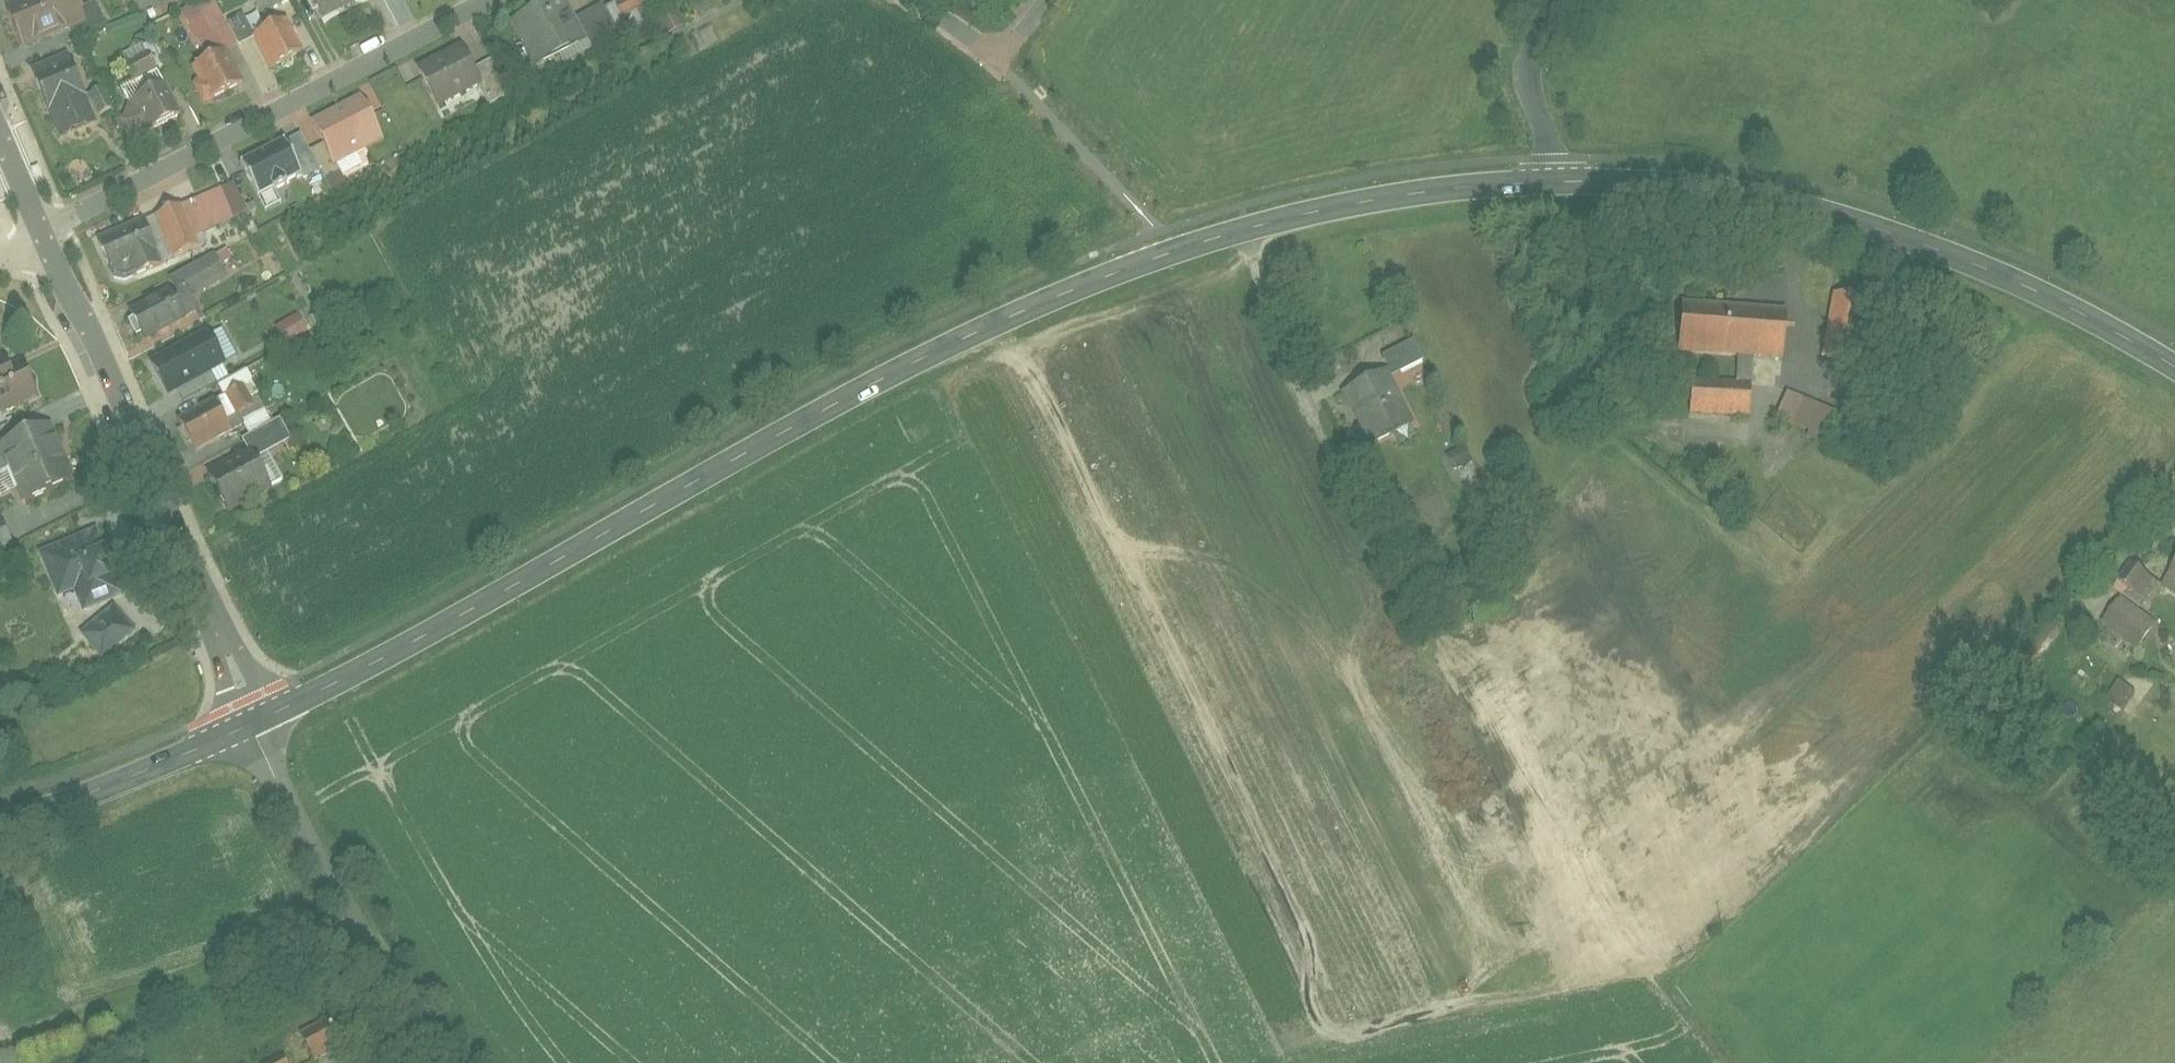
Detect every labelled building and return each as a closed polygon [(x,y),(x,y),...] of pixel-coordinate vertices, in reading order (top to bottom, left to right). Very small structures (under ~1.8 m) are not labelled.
[(5,10),(23,52),(91,24),(81,0),(28,0),(5,10)] [(262,12),(293,0),(257,0),(262,12)] [(363,0),(312,0),(324,21),(363,0)] [(563,0),(557,0),(508,26),(534,74),(587,46),(563,0)] [(233,24),(240,43),(251,39),(244,20),(233,24)] [(306,56),(287,21),(253,39),(272,74),(306,56)] [(465,44),(416,70),(437,108),(444,104),(485,82),(465,44)] [(212,106),(243,89),(224,52),(192,69),(212,106)] [(74,55),(32,72),(62,144),(104,126),(74,55)] [(146,140),(183,120),(166,88),(128,108),(146,140)] [(363,92),(312,119),(337,167),(389,140),(363,92)] [(306,175),(289,141),(242,164),(260,198),(306,175)] [(189,206),(156,220),(175,264),(208,250),(189,206)] [(142,224),(95,243),(110,279),(134,269),(138,278),(161,269),(142,224)] [(187,324),(170,291),(128,312),(145,345),(187,324)] [(1834,295),(1823,359),(1859,365),(1870,301),(1834,295)] [(1691,303),(1686,353),(1784,361),(1788,311),(1691,303)] [(288,347),(312,331),(299,312),(276,328),(288,347)] [(213,333),(154,365),(172,397),(230,365),(213,333)] [(0,364),(0,393),(1,392),(5,400),(36,386),(28,367),(13,373),(7,361),(0,364)] [(1395,378),(1350,399),(1373,448),(1418,427),(1395,378)] [(1696,379),(1694,411),(1749,415),(1751,383),(1696,379)] [(1838,413),(1790,398),(1780,429),(1828,445),(1838,413)] [(216,403),(177,422),(196,458),(234,439),(216,403)] [(250,453),(210,473),(230,512),(274,490),(258,459),(294,440),(283,419),(243,439),(250,453)] [(1,450),(25,508),(77,487),(54,429),(1,450)] [(19,549),(3,515),(0,517),(0,558),(19,549)] [(99,527),(40,553),(61,600),(77,593),(87,614),(124,597),(117,582),(123,580),(115,562),(99,527)] [(2150,573),(2134,588),(2146,600),(2162,585),(2150,573)] [(2126,599),(2105,629),(2141,654),(2162,624),(2126,599)] [(116,606),(82,638),(107,663),(140,632),(116,606)] [(2108,699),(2125,714),(2141,696),(2124,681),(2108,699)] [(12,716),(0,682),(0,720),(12,716)] [(313,1061),(350,1042),(336,1016),(300,1035),(313,1061)]
